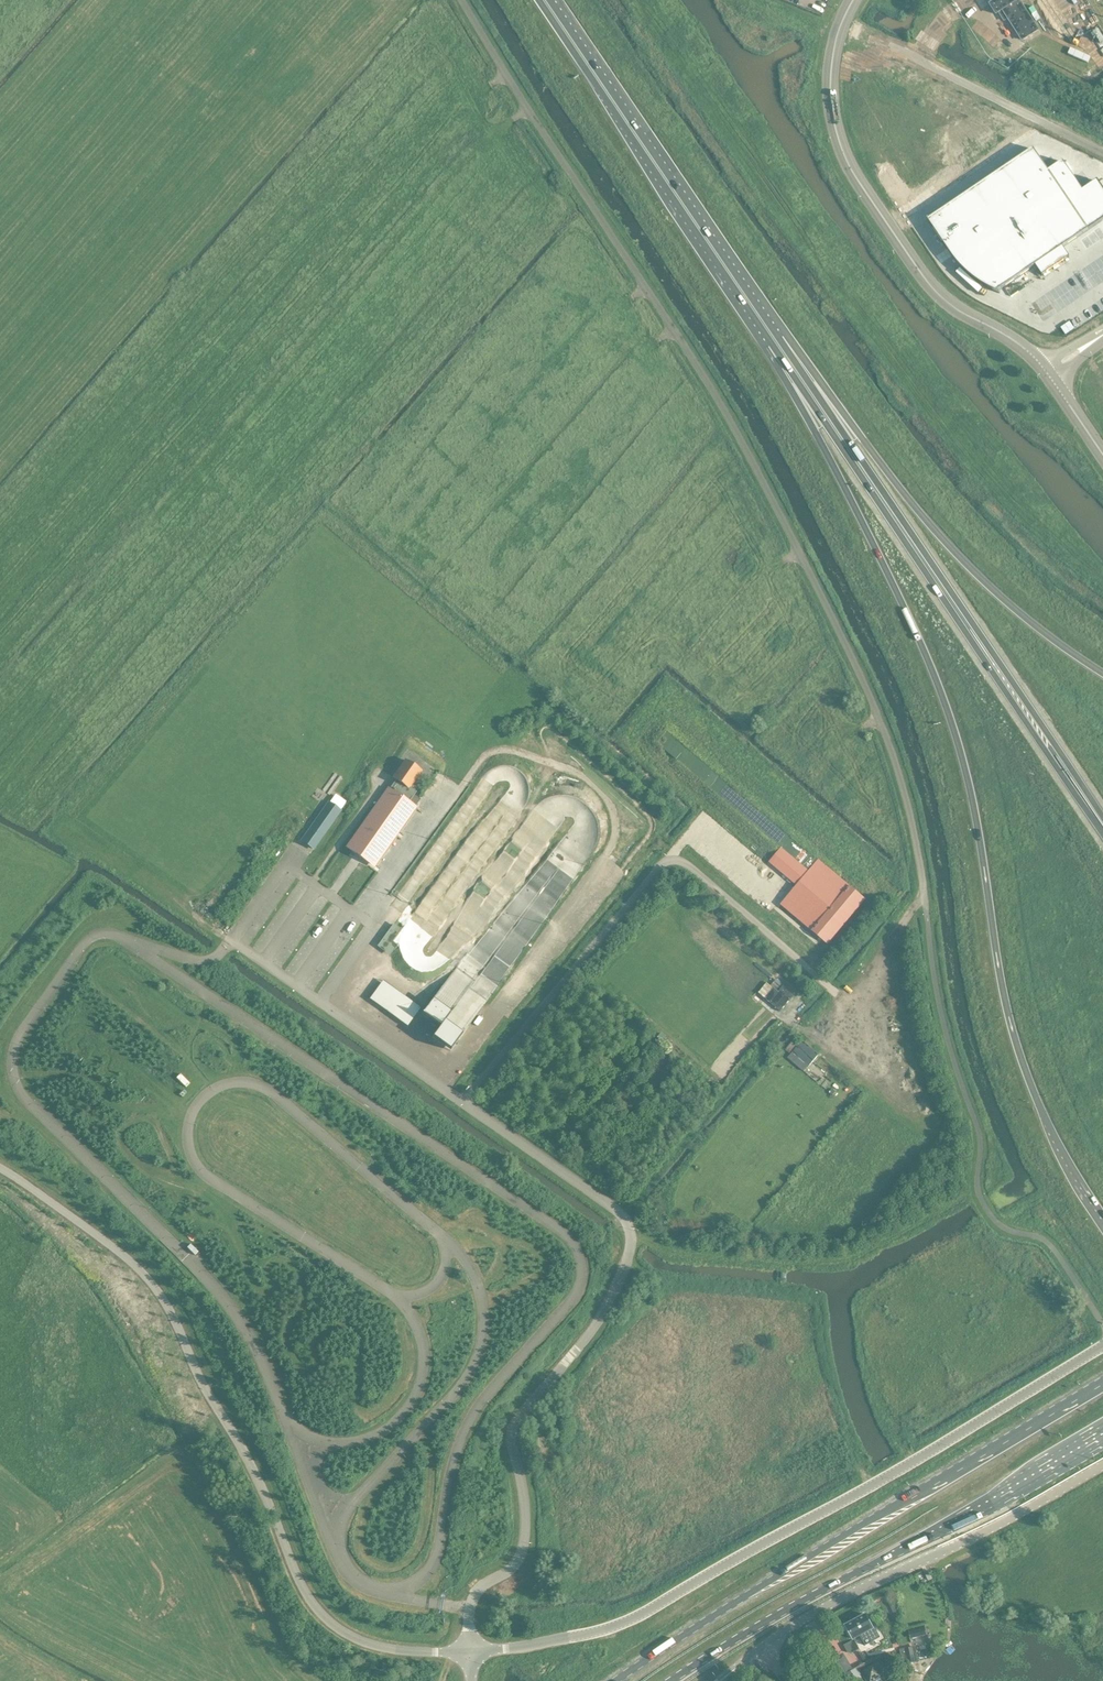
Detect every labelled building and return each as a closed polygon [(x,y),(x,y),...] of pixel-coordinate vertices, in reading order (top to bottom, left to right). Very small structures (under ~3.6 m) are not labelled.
[(1022,39),(1038,29),(1019,0),(996,0),(990,4),(996,14),(1002,9),(1022,39)] [(1082,234),(1088,230),(1048,171),(1033,149),(1022,156),(970,191),(929,219),(928,218),(927,219),(928,221),(930,224),(952,257),(952,256),(959,264),(999,293),(1000,291),(998,290),(1004,287),(1035,265),(1042,276),(1069,257),(1062,247),(1082,234)] [(1088,230),(1102,219),(1102,189),(1097,180),(1082,190),(1063,161),(1048,171),(1088,230)] [(665,730),(655,742),(780,848),(769,861),(797,885),(780,904),(812,930),(827,944),(865,899),(849,886),(665,730)] [(389,789),(408,802),(416,792),(409,787),(421,770),(406,760),(393,777),(396,779),(389,789)] [(366,861),(408,802),(389,789),(347,847),(366,861)] [(313,848),(340,810),(329,802),(302,840),(313,848)] [(457,846),(421,902),(432,909),(431,910),(459,927),(473,905),(460,897),(483,861),(472,854),(469,859),(463,856),(466,851),(471,853),(475,847),(486,855),(488,852),(465,838),(459,847),(457,846)] [(422,923),(424,918),(413,912),(411,917),(422,923)] [(451,936),(458,927),(446,918),(439,927),(451,936)] [(385,950),(401,929),(394,924),(378,945),(385,950)] [(446,1012),(462,1027),(487,1000),(454,970),(435,990),(452,1005),(446,1012)] [(424,1006),(380,983),(369,1004),(412,1027),(424,1006)] [(765,998),(780,1011),(795,993),(784,984),(778,991),(773,987),(765,998)] [(448,1041),(458,1022),(439,1012),(429,1031),(448,1041)] [(819,1054),(802,1040),(792,1052),(808,1066),(819,1054)] [(820,1084),(827,1081),(824,1075),(817,1079),(820,1084)] [(293,1215),(296,1210),(283,1203),(280,1209),(293,1215)] [(867,1631),(873,1628),(865,1614),(845,1625),(853,1639),(843,1645),(847,1652),(851,1653),(859,1648),(854,1639),(860,1635),(865,1645),(872,1641),(867,1631)] [(865,1674),(863,1675),(867,1680),(883,1680),(879,1675),(880,1675),(873,1665),(864,1671),(865,1674)]
